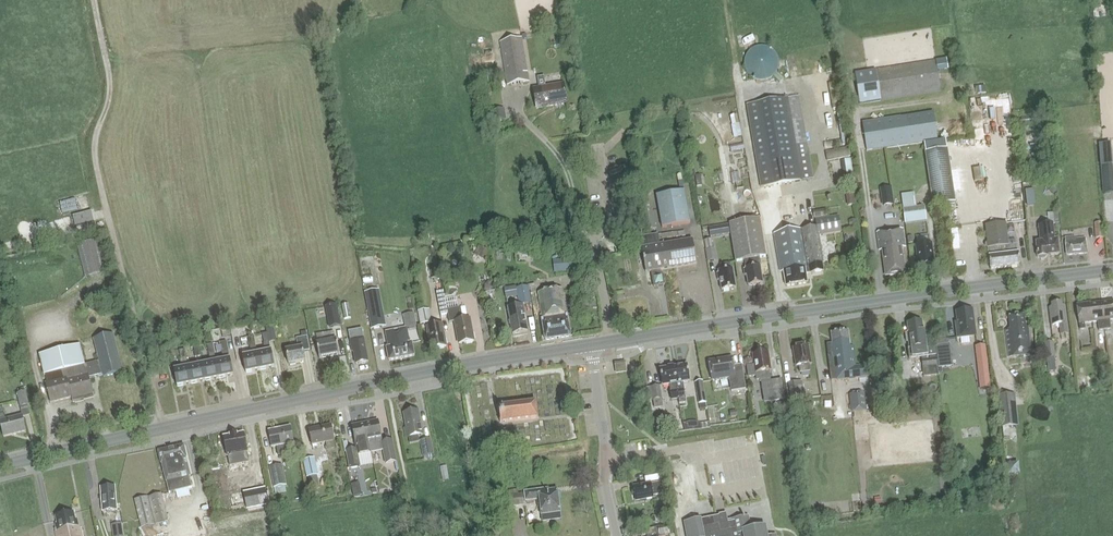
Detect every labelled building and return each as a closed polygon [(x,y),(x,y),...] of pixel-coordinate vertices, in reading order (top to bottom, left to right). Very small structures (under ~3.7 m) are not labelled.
[(529,82),(522,38),(500,42),(507,85),(529,82)] [(745,58),(744,63),(745,69),(747,74),(751,77),(756,80),(762,81),(767,80),(772,77),(776,74),(778,69),(779,63),(778,58),(776,53),(772,49),(767,47),(762,46),(756,47),(751,49),(747,53),(745,58)] [(940,91),(935,60),(854,73),(859,104),(940,91)] [(536,109),(567,104),(564,85),(545,88),(543,77),(537,78),(539,89),(533,90),(536,109)] [(746,105),(760,188),(811,179),(807,155),(798,156),(788,98),(746,105)] [(508,109),(495,109),(496,120),(508,119),(508,109)] [(938,141),(934,113),(863,125),(867,152),(938,141)] [(834,142),(844,141),(843,117),(833,117),(834,142)] [(1035,125),(1034,118),(1021,120),(1022,127),(1035,125)] [(956,203),(947,149),(925,153),(933,207),(956,203)] [(853,173),(851,159),(841,161),(843,175),(853,173)] [(1112,165),(1100,166),(1102,193),(1112,193),(1112,172),(1112,165)] [(984,167),(976,167),(977,180),(985,179),(984,167)] [(1056,188),(1051,183),(1046,188),(1051,193),(1056,188)] [(880,189),(882,207),(894,205),(891,187),(880,189)] [(690,223),(684,191),(656,196),(661,228),(690,223)] [(72,198),(74,208),(86,206),(84,195),(72,198)] [(1090,214),(1103,212),(1101,197),(1088,199),(1090,214)] [(90,210),(89,205),(74,210),(75,214),(90,210)] [(926,221),(925,206),(903,209),(905,224),(926,221)] [(827,216),(826,209),(813,212),(814,218),(827,216)] [(94,222),(91,212),(73,217),(75,227),(94,222)] [(819,236),(840,232),(838,217),(816,220),(817,227),(774,235),(780,272),(783,272),(786,287),(807,283),(806,274),(810,274),(810,273),(823,271),(822,264),(823,264),(819,236)] [(759,258),(766,257),(759,219),(730,223),(736,262),(744,260),(745,270),(744,271),(745,276),(746,276),(748,286),(762,284),(760,267),(761,267),(759,258)] [(848,221),(849,227),(850,227),(851,231),(858,230),(857,220),(848,221)] [(1016,245),(1015,240),(1007,241),(1005,223),(985,226),(988,248),(987,248),(989,258),(988,258),(990,270),(1019,266),(1018,254),(1016,245)] [(1103,238),(1102,223),(1094,223),(1095,238),(1103,238)] [(1039,242),(1035,242),(1037,257),(1040,260),(1044,260),(1047,256),(1059,255),(1057,240),(1055,240),(1053,224),(1038,225),(1039,242)] [(901,247),(904,247),(902,229),(877,233),(879,251),(882,250),(884,264),(885,264),(887,275),(903,273),(901,262),(903,262),(901,247)] [(661,274),(661,270),(697,264),(692,240),(660,246),(659,240),(686,236),(685,231),(659,235),(658,234),(639,238),(645,273),(651,272),(653,287),(665,285),(663,274),(661,274)] [(1066,256),(1086,254),(1085,238),(1073,239),(1072,237),(1065,238),(1066,256)] [(712,249),(711,240),(704,241),(707,262),(717,260),(715,248),(712,249)] [(105,273),(98,241),(78,245),(85,278),(105,273)] [(933,266),(930,244),(915,247),(917,268),(933,266)] [(486,250),(479,246),(474,256),(482,259),(486,250)] [(721,291),(735,289),(732,270),(730,270),(729,264),(720,265),(721,271),(718,271),(718,274),(717,274),(718,280),(720,280),(721,291)] [(531,303),(528,286),(516,288),(519,305),(531,303)] [(542,319),(545,340),(570,336),(566,315),(562,289),(538,293),(542,319)] [(364,293),(371,329),(382,327),(375,291),(364,293)] [(447,310),(445,300),(443,292),(436,293),(440,315),(447,314),(449,323),(454,322),(458,344),(473,341),(469,319),(461,320),(459,307),(447,310)] [(1104,330),(1111,329),(1110,320),(1112,319),(1112,301),(1102,303),(1104,330)] [(1059,324),(1060,334),(1060,340),(1068,340),(1068,334),(1065,305),(1062,305),(1062,303),(1051,304),(1051,307),(1048,307),(1050,324),(1059,324)] [(1091,322),(1089,303),(1076,305),(1078,323),(1079,323),(1080,329),(1085,329),(1084,323),(1091,322)] [(1104,330),(1102,303),(1091,304),(1090,303),(1089,303),(1091,322),(1097,321),(1098,330),(1104,330)] [(329,307),(331,321),(342,319),(340,305),(329,307)] [(508,308),(509,314),(508,314),(512,334),(527,331),(524,311),(523,311),(522,308),(519,307),(508,308)] [(432,323),(429,310),(418,312),(420,325),(432,323)] [(955,312),(956,323),(954,323),(956,340),(976,337),(973,310),(955,312)] [(416,326),(414,313),(403,315),(405,328),(416,326)] [(1007,358),(1029,355),(1026,326),(1023,326),(1022,315),(1007,316),(1008,329),(1004,329),(1007,358)] [(922,322),(906,324),(908,334),(906,334),(908,350),(907,350),(908,360),(921,358),(923,378),(938,376),(935,348),(926,349),(924,329),(923,329),(922,322)] [(431,349),(446,346),(441,324),(426,327),(431,349)] [(273,326),(266,327),(268,333),(270,343),(277,342),(273,326)] [(365,362),(368,362),(364,339),(365,339),(363,326),(356,327),(358,339),(350,341),(352,352),(353,353),(355,364),(360,363),(362,364),(365,363),(365,362)] [(389,361),(414,356),(411,343),(409,343),(406,328),(385,332),(388,348),(386,348),(389,361)] [(831,382),(867,377),(866,366),(855,368),(853,347),(849,347),(848,331),(831,334),(832,344),(826,345),(831,382)] [(260,370),(274,367),(270,343),(268,333),(262,334),(264,344),(263,344),(265,352),(257,354),(260,370)] [(319,359),(339,355),(336,341),(335,341),(333,333),(322,335),(324,343),(316,345),(319,359)] [(103,377),(122,373),(113,334),(93,339),(99,361),(84,365),(79,345),(39,355),(44,375),(45,375),(47,383),(45,384),(50,403),(71,398),(72,400),(93,395),(89,378),(102,375),(103,377)] [(246,373),(260,370),(257,354),(253,336),(248,337),(252,355),(243,357),(246,373)] [(305,361),(303,352),(310,351),(307,337),(296,339),(298,349),(286,351),(288,365),(290,364),(290,366),(296,364),(295,363),(305,361)] [(223,361),(216,362),(219,378),(233,376),(230,360),(228,351),(226,341),(221,342),(223,352),(222,352),(223,361)] [(1044,344),(1046,360),(1055,359),(1053,342),(1044,344)] [(163,357),(160,343),(151,345),(154,359),(163,357)] [(219,378),(216,362),(212,344),(207,345),(211,363),(202,365),(205,381),(219,378)] [(953,344),(940,344),(941,365),(955,365),(953,344)] [(988,363),(986,345),(974,346),(976,364),(988,363)] [(792,348),(795,368),(799,367),(800,374),(810,372),(809,365),(812,365),(809,346),(792,348)] [(188,368),(184,350),(179,351),(181,360),(180,360),(182,369),(174,371),(177,387),(191,384),(188,368)] [(767,352),(753,355),(754,366),(746,367),(747,377),(754,376),(755,381),(760,380),(760,383),(771,381),(769,372),(770,372),(767,352)] [(745,389),(743,370),(734,372),(732,358),(708,361),(712,380),(728,378),(730,391),(745,389)] [(1056,372),(1055,361),(1047,362),(1048,373),(1056,372)] [(627,371),(626,364),(615,365),(616,373),(627,371)] [(188,368),(191,384),(205,381),(202,365),(188,368)] [(686,403),(683,383),(689,382),(687,365),(673,367),(678,399),(679,404),(686,403)] [(678,399),(673,367),(659,369),(662,387),(669,385),(672,401),(678,399)] [(707,408),(703,381),(695,382),(698,404),(699,404),(700,409),(707,408)] [(804,394),(802,384),(797,384),(797,383),(788,384),(790,396),(804,394)] [(661,399),(660,386),(646,388),(648,401),(661,399)] [(18,390),(18,394),(17,394),(20,408),(29,406),(26,392),(25,392),(24,388),(18,390)] [(870,396),(865,396),(864,392),(848,393),(850,413),(866,411),(871,410),(870,396)] [(1018,426),(1015,395),(995,397),(999,429),(1018,426)] [(500,423),(538,418),(536,402),(498,406),(500,423)] [(3,437),(12,435),(11,435),(25,432),(26,432),(22,416),(5,420),(2,407),(0,407),(0,424),(3,437)] [(406,437),(422,434),(418,411),(404,414),(406,428),(404,429),(406,437)] [(377,421),(364,423),(370,453),(383,450),(386,464),(396,461),(392,440),(382,442),(377,421)] [(357,450),(349,451),(346,452),(349,469),(372,464),(370,453),(364,423),(352,426),(357,450)] [(325,442),(327,451),(336,449),(331,426),(308,430),(312,444),(325,442)] [(294,453),(292,443),(293,443),(290,427),(270,430),(272,447),(276,446),(278,456),(294,453)] [(229,436),(222,437),(226,457),(228,467),(247,463),(245,453),(246,453),(242,433),(235,435),(235,434),(229,436)] [(434,455),(431,439),(420,441),(423,457),(434,455)] [(162,463),(167,482),(169,493),(192,488),(189,478),(190,477),(185,458),(186,458),(183,446),(158,452),(161,464),(162,463)] [(318,475),(315,458),(303,460),(306,477),(318,475)] [(286,486),(282,465),(269,468),(275,495),(286,493),(285,486),(286,486)] [(449,480),(447,467),(440,468),(442,481),(449,480)] [(664,479),(662,470),(644,474),(646,483),(664,479)] [(319,487),(317,476),(309,478),(311,489),(319,487)] [(653,496),(662,495),(659,484),(634,489),(637,502),(654,499),(653,496)] [(115,488),(101,490),(104,514),(118,512),(115,488)] [(518,494),(518,490),(508,491),(510,506),(524,505),(523,493),(518,494)] [(557,490),(544,491),(525,494),(526,503),(538,501),(539,509),(542,509),(544,523),(561,521),(557,490)] [(141,528),(155,525),(166,523),(168,522),(161,493),(134,500),(141,528)] [(284,502),(279,499),(274,505),(278,509),(284,502)] [(55,517),(56,523),(55,523),(57,530),(56,530),(57,535),(82,535),(80,528),(79,528),(76,519),(75,519),(73,512),(55,517)] [(668,521),(666,513),(659,514),(661,522),(668,521)] [(687,535),(767,535),(765,527),(751,530),(748,517),(728,521),(727,516),(719,518),(719,516),(712,517),(701,519),(684,523),(687,535)] [(121,523),(111,525),(113,535),(123,535),(121,523)] [(666,525),(657,527),(659,535),(662,535),(668,535),(666,525)]
